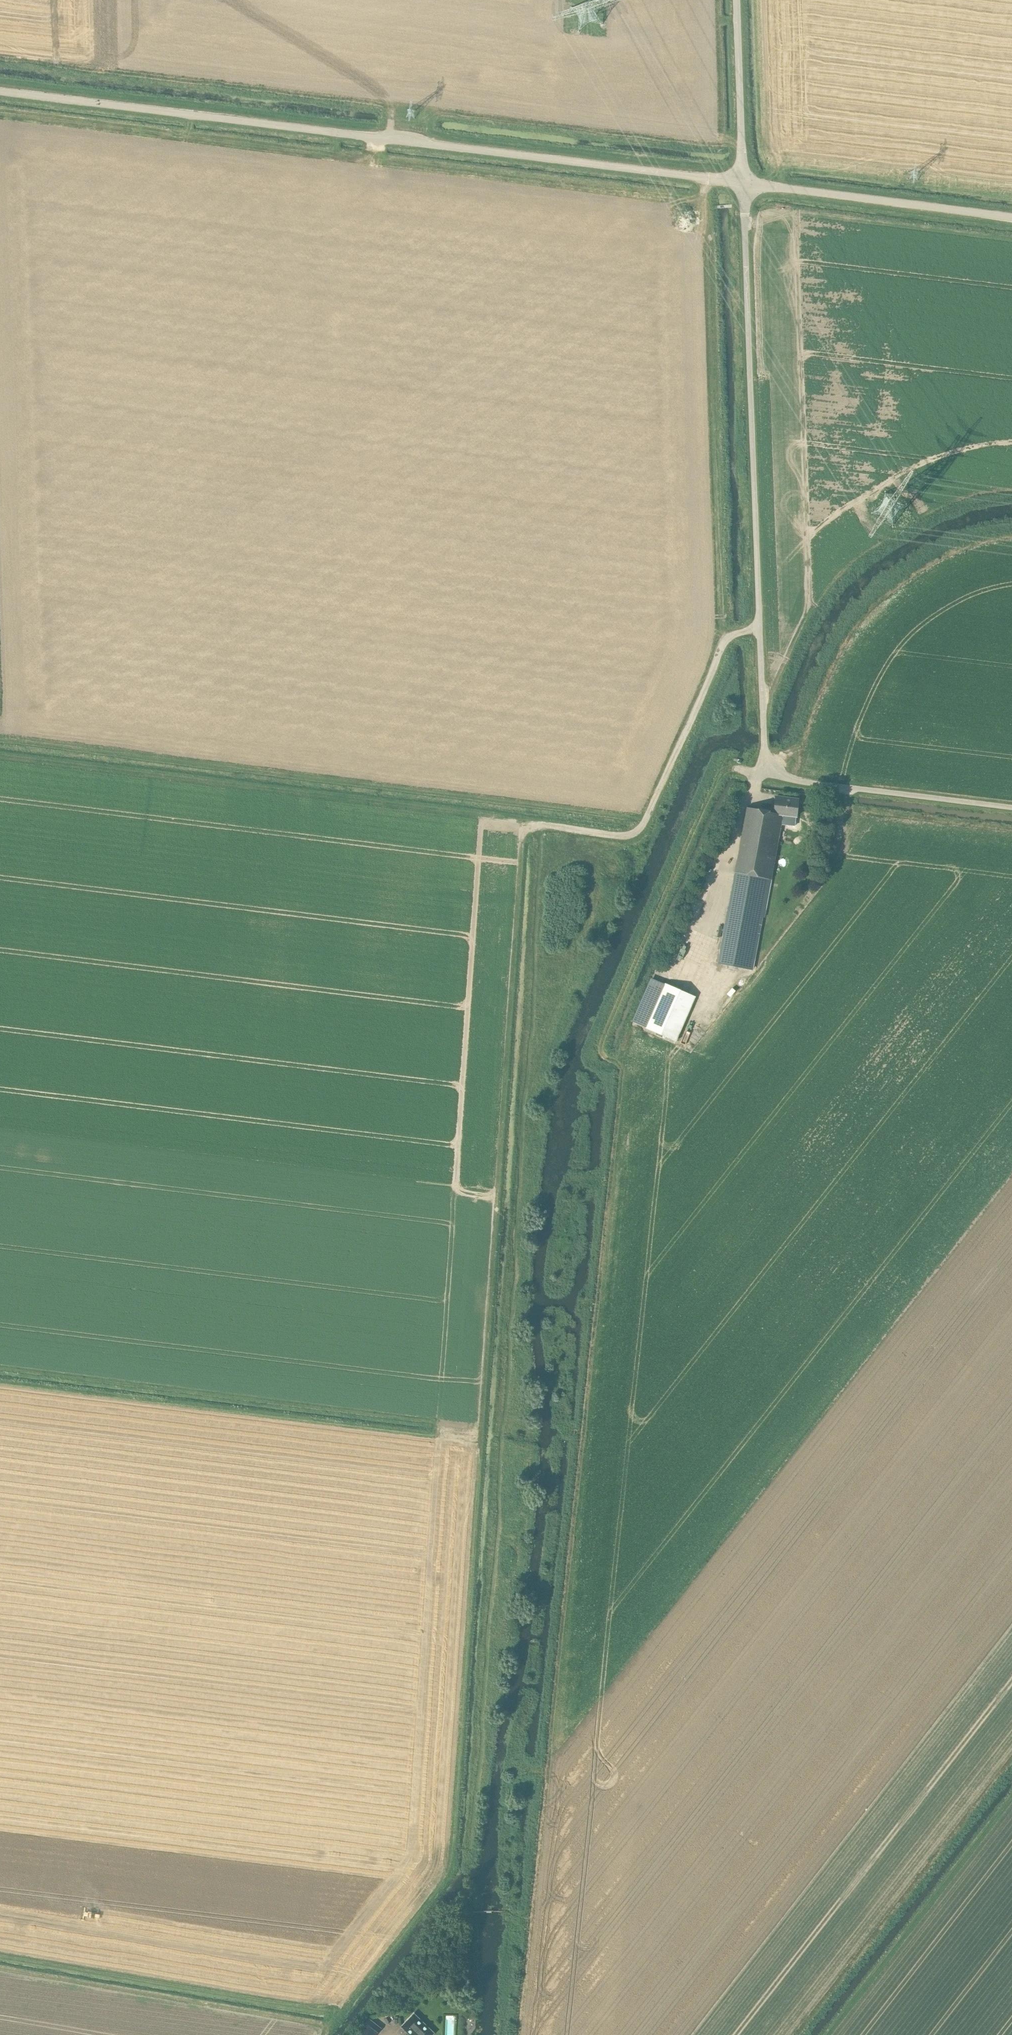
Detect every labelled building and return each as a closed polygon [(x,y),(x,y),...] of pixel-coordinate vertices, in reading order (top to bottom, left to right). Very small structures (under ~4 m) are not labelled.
[(747,807),(718,964),(750,970),(753,970),(754,966),(763,917),(764,917),(781,826),(795,828),(796,818),(797,818),(799,798),(775,795),(773,812),(747,807)] [(665,983),(646,1028),(675,1041),(695,996),(665,983)] [(434,2033),(414,2014),(401,2026),(410,2034),(432,2034),(434,2033)] [(381,2028),(370,2019),(357,2034),(370,2034),(372,2033),(374,2034),(375,2034),(381,2028)]
